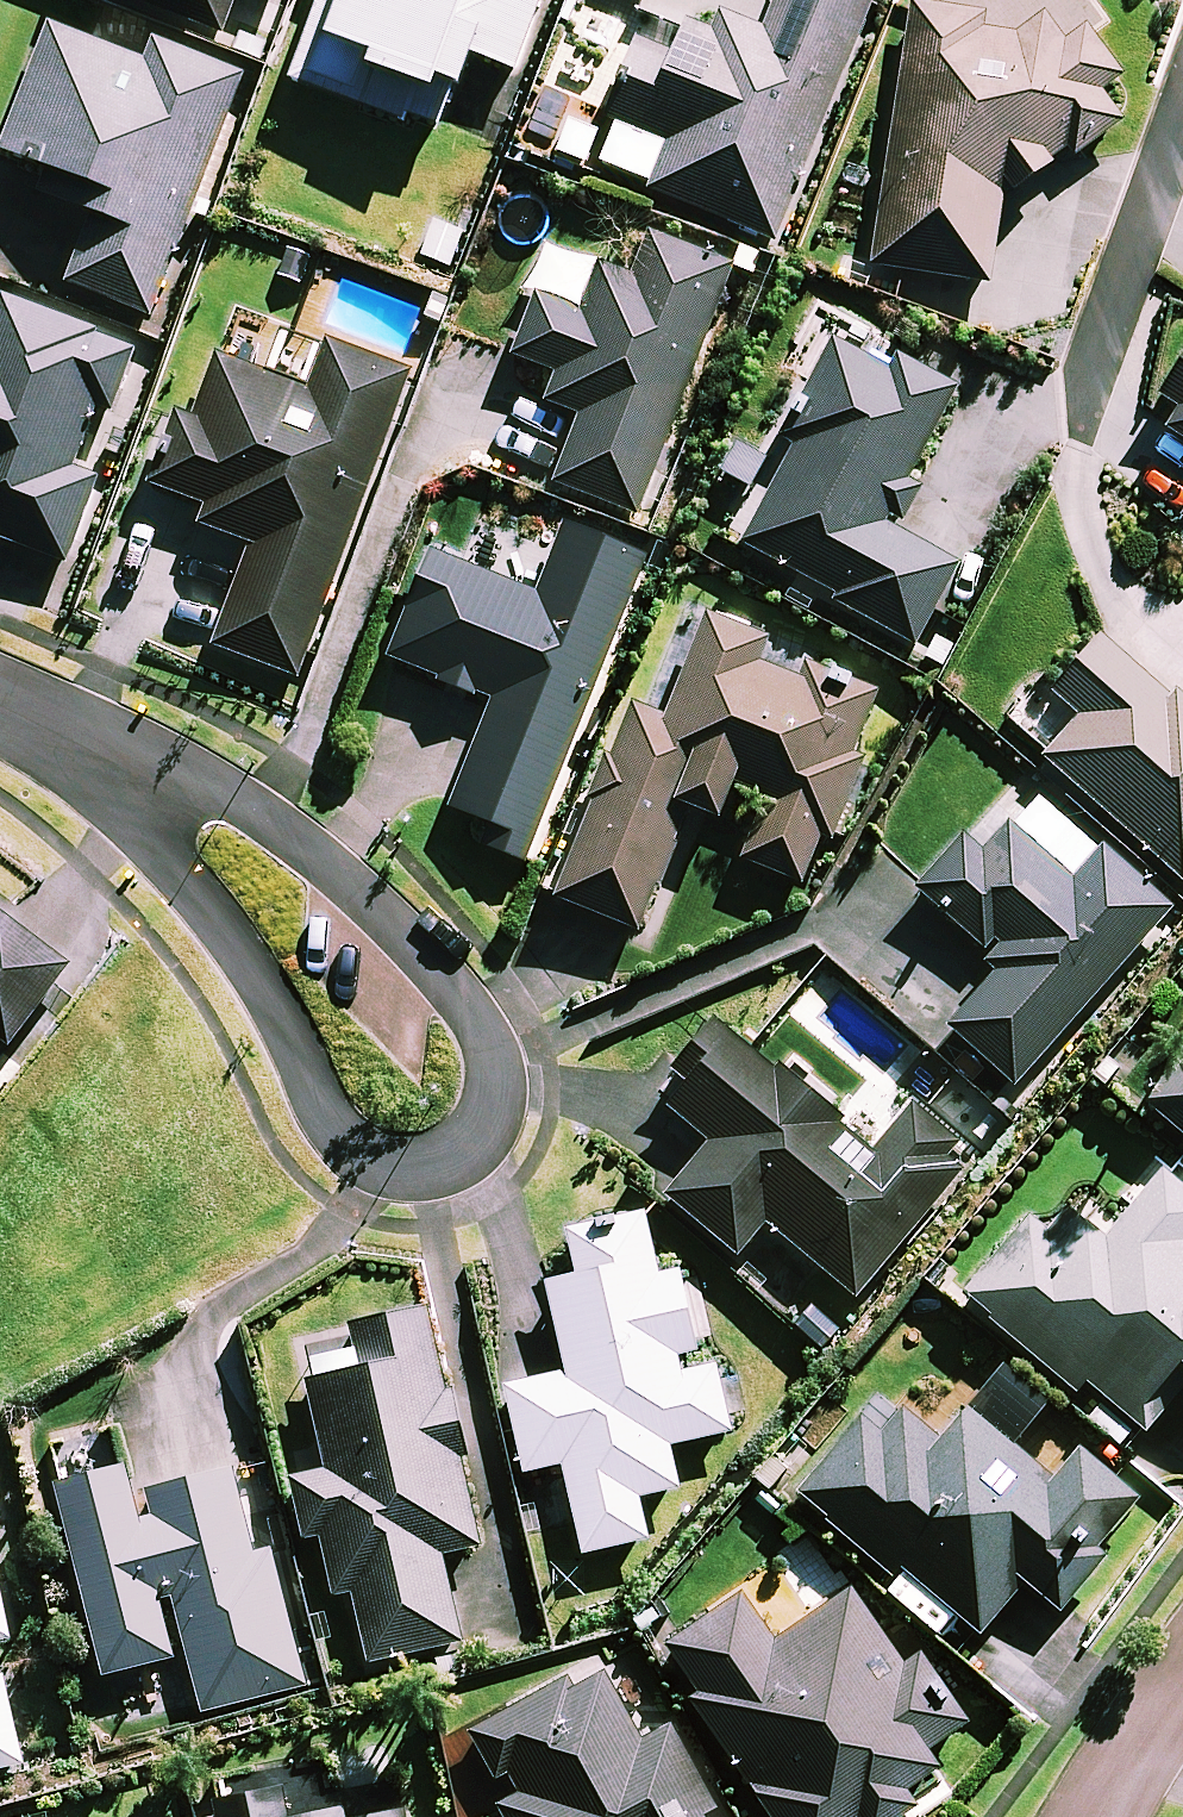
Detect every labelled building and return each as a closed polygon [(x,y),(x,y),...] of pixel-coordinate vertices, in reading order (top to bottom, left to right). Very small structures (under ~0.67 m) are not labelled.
[(239,0),(122,0),(226,37),(239,0)] [(764,32),(723,15),(715,36),(687,25),(676,54),(641,40),(609,121),(669,145),(650,191),(776,242),(873,0),(777,0),(764,32)] [(870,266),(994,282),(1007,186),(1014,195),(1054,168),(1049,161),(1066,149),(1073,160),(1126,124),(1105,93),(1123,80),(1087,28),(1100,19),(1087,0),(940,0),(940,7),(910,5),(870,266)] [(46,26),(0,147),(0,151),(48,169),(39,194),(94,215),(67,284),(151,316),(243,77),(154,43),(146,64),(46,26)] [(733,268),(649,236),(632,278),(601,266),(583,312),(538,295),(514,357),(558,374),(549,399),(584,413),(557,483),(638,515),(733,268)] [(65,565),(99,479),(73,469),(97,408),(110,414),(136,349),(7,298),(0,314),(0,539),(65,565)] [(328,341),(310,391),(261,373),(270,348),(246,339),(237,364),(214,356),(164,490),(206,506),(199,525),(253,545),(215,647),(298,678),(412,373),(328,341)] [(891,373),(840,346),(784,452),(791,455),(744,545),(837,593),(832,602),(917,646),(959,565),(886,527),(957,390),(899,359),(891,373)] [(1149,418),(1182,440),(1182,365),(1149,418)] [(642,558),(564,527),(538,595),(432,554),(390,660),(494,701),(452,809),(490,824),(482,845),(523,861),(642,558)] [(767,637),(707,613),(679,683),(644,669),(553,897),(641,932),(690,808),(720,820),(734,785),(768,799),(744,860),(803,883),(823,834),(833,838),(864,759),(853,755),(872,708),(824,689),(832,669),(803,658),(796,677),(757,661),(767,637)] [(1072,883),(1007,825),(982,854),(965,839),(920,890),(1004,965),(950,1027),(1016,1085),(1172,908),(1104,847),(1072,883)] [(3,1042),(8,1046),(69,967),(0,914),(0,1046),(3,1042)] [(876,1149),(718,1017),(676,1067),(691,1079),(668,1105),(713,1142),(668,1196),(739,1256),(767,1223),(856,1298),(959,1175),(942,1127),(914,1104),(876,1149)] [(1144,1106),(1181,1136),(1182,1134),(1182,1060),(1144,1106)] [(1165,1170),(1117,1227),(1080,1195),(1048,1233),(1032,1219),(966,1297),(1075,1390),(1084,1380),(1146,1432),(1182,1389),(1182,1185),(1165,1170)] [(659,1276),(644,1214),(568,1232),(579,1277),(548,1285),(570,1374),(505,1389),(524,1473),(562,1464),(584,1555),(648,1539),(638,1498),(679,1488),(669,1446),(730,1432),(715,1367),(681,1375),(677,1356),(700,1351),(681,1271),(659,1276)] [(477,1548),(427,1305),(351,1321),(361,1370),(308,1381),(324,1463),(291,1469),(305,1537),(322,1534),(335,1598),(355,1594),(369,1662),(460,1644),(442,1555),(477,1548)] [(1045,1417),(999,1376),(940,1442),(903,1410),(881,1435),(862,1418),(797,1490),(892,1575),(901,1565),(980,1635),(1027,1582),(1060,1612),(1109,1557),(1098,1547),(1137,1503),(1080,1452),(1053,1482),(1017,1449),(1045,1417)] [(143,1516),(138,1493),(133,1494),(127,1468),(60,1484),(105,1676),(175,1659),(159,1593),(171,1590),(187,1657),(200,1712),(303,1688),(271,1550),(283,1547),(275,1512),(263,1515),(244,1519),(232,1471),(148,1491),(153,1513),(143,1516)] [(10,1525),(0,1478),(0,1527),(10,1525)] [(11,1639),(0,1585),(0,1641),(11,1639)] [(853,1589),(776,1640),(745,1593),(668,1646),(700,1694),(692,1699),(772,1816),(905,1816),(918,1808),(906,1789),(937,1769),(925,1752),(964,1726),(918,1658),(905,1667),(853,1589)] [(471,1731),(498,1780),(509,1774),(518,1790),(507,1796),(510,1802),(518,1816),(720,1816),(670,1726),(641,1742),(597,1662),(471,1731)] [(22,1765),(4,1677),(0,1678),(0,1769),(22,1765)] [(327,1766),(214,1788),(219,1816),(406,1816),(400,1785),(333,1799),(327,1766)]
